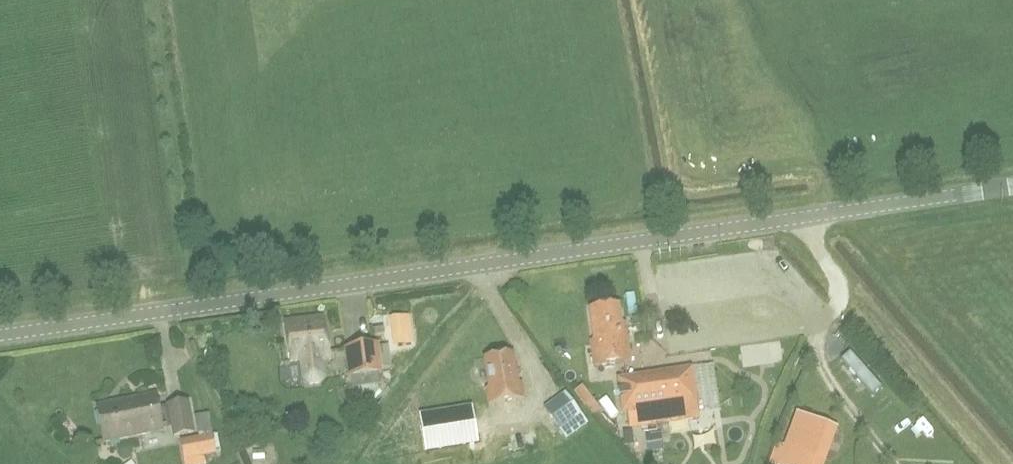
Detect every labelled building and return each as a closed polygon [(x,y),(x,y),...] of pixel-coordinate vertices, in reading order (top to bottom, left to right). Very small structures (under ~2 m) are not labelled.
[(594,367),(631,361),(625,323),(622,323),(619,304),(589,308),(594,341),(590,341),(594,367)] [(394,319),(398,346),(413,344),(409,316),(394,319)] [(326,378),(323,357),(330,356),(325,317),(285,321),(290,361),(298,360),(300,381),(309,387),(321,385),(326,378)] [(381,385),(380,373),(381,373),(378,345),(346,349),(349,377),(350,376),(352,389),(359,388),(360,394),(376,392),(375,386),(381,385)] [(488,404),(524,398),(521,383),(518,383),(513,353),(484,358),(489,388),(486,388),(488,404)] [(619,380),(623,411),(695,401),(691,370),(619,380)] [(578,390),(598,420),(607,414),(587,384),(578,390)] [(560,431),(582,416),(566,393),(544,408),(560,431)] [(174,436),(193,432),(187,402),(168,405),(169,408),(159,410),(156,395),(97,407),(104,442),(163,430),(163,428),(172,426),(174,436)] [(670,432),(692,431),(691,406),(669,407),(670,432)] [(426,452),(477,443),(470,407),(420,415),(426,452)] [(827,428),(793,417),(783,448),(817,459),(827,428)] [(667,424),(640,426),(641,448),(668,447),(667,424)] [(194,438),(180,441),(185,463),(202,463),(201,457),(217,454),(212,434),(198,438),(194,438)]
